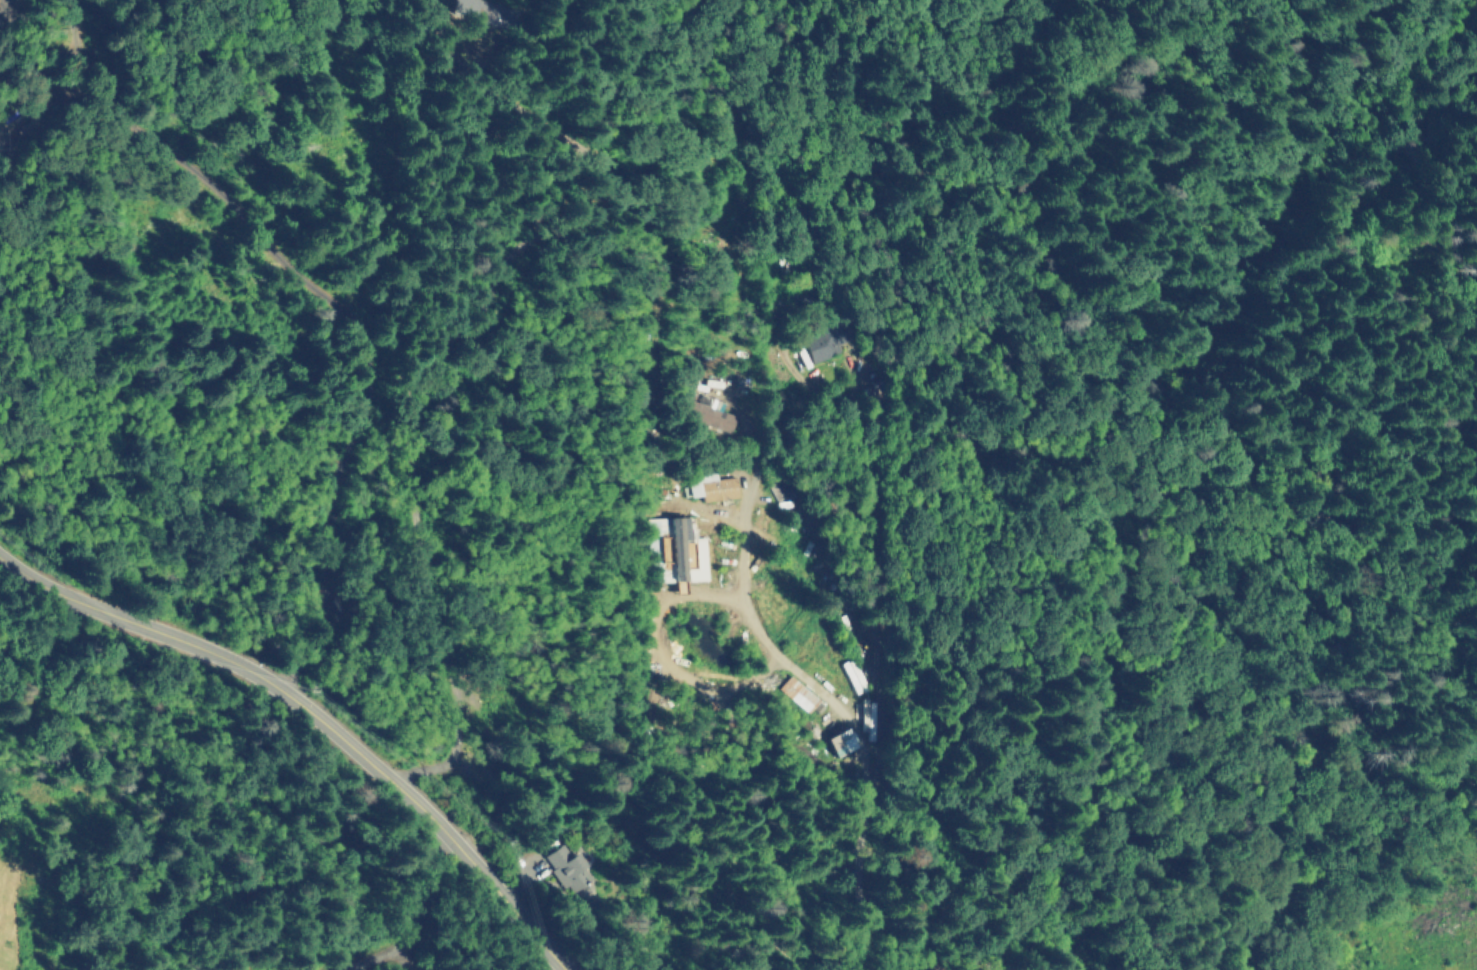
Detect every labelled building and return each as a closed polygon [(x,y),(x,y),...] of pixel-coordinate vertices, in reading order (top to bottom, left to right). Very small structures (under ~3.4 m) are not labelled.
[(812,363),(841,351),(838,345),(850,340),(842,322),(802,339),(812,363)] [(729,433),(735,416),(721,411),(724,402),(701,394),(698,402),(694,400),(687,418),(729,433)] [(737,476),(707,479),(685,481),(686,496),(702,495),(702,501),(739,497),(737,476)] [(840,664),(855,695),(869,688),(854,657),(840,664)] [(778,688),(807,713),(819,698),(791,674),(778,688)] [(831,738),(841,757),(864,745),(854,726),(831,738)] [(544,855),(553,869),(550,870),(560,886),(571,879),(576,887),(590,878),(584,867),(588,865),(580,852),(570,857),(562,844),(544,855)]
